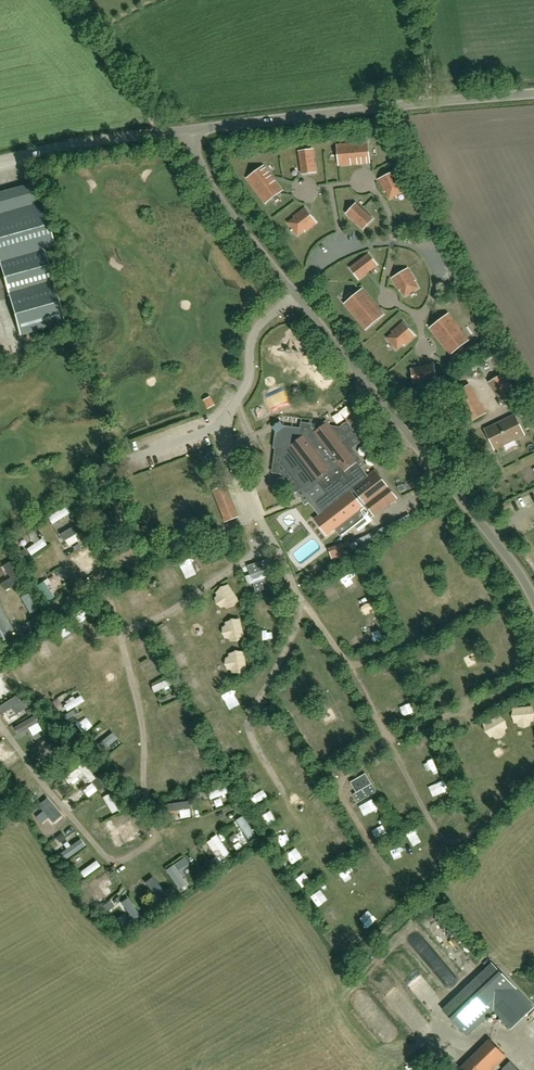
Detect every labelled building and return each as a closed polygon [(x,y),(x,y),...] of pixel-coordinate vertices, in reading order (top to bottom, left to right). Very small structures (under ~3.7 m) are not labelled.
[(353,144),(355,163),(370,162),(368,142),(353,144)] [(338,145),(339,164),(355,163),(353,144),(338,145)] [(299,151),(303,174),(316,172),(313,149),(299,151)] [(273,178),(264,166),(248,178),(257,190),(273,178)] [(395,171),(379,179),(385,191),(388,190),(391,195),(401,190),(399,185),(401,184),(395,171)] [(273,178),(257,190),(266,202),(282,191),(273,178)] [(53,280),(44,249),(55,246),(36,182),(0,192),(0,263),(21,335),(65,322),(53,280)] [(347,213),(364,229),(373,219),(356,203),(347,213)] [(296,219),(292,222),(299,231),(304,228),(306,231),(316,222),(305,208),(295,216),(296,219)] [(370,270),(377,265),(369,254),(350,268),(359,279),(366,273),(364,271),(368,268),(370,270)] [(400,290),(401,289),(402,288),(405,293),(415,287),(412,282),(415,280),(408,269),(392,278),(400,290)] [(366,329),(383,315),(362,290),(345,304),(366,329)] [(431,328),(451,354),(468,340),(448,315),(431,328)] [(393,332),(394,333),(395,334),(391,338),(398,346),(402,343),(404,345),(415,336),(403,322),(393,332)] [(493,351),(462,367),(467,375),(479,369),(478,368),(496,359),(493,351)] [(414,383),(437,378),(434,365),(425,367),(426,369),(420,370),(420,368),(411,369),(414,383)] [(503,406),(517,401),(508,375),(494,379),(503,406)] [(272,408),(291,401),(286,387),(267,394),(272,408)] [(515,415),(500,423),(485,430),(495,449),(524,435),(515,415)] [(306,493),(318,483),(326,494),(331,490),(334,493),(349,481),(375,515),(398,497),(377,470),(370,475),(363,466),(358,470),(353,464),(356,462),(348,451),(349,444),(341,443),(338,439),(339,430),(330,429),(327,424),(321,428),(318,427),(318,429),(305,427),(304,430),(283,428),(278,432),(276,448),(282,449),(281,457),(284,458),(283,463),(306,493)] [(269,473),(279,468),(274,460),(264,466),(269,473)] [(240,517),(226,485),(213,490),(226,522),(240,517)] [(417,491),(420,500),(426,498),(424,490),(417,491)] [(356,492),(317,503),(324,530),(363,520),(356,492)] [(53,525),(74,515),(70,507),(49,517),(53,525)] [(67,530),(75,525),(72,519),(64,524),(67,530)] [(70,548),(83,540),(79,533),(66,541),(70,548)] [(33,556),(49,545),(44,538),(28,550),(33,556)] [(348,541),(336,545),(337,550),(330,552),(332,557),(351,551),(348,541)] [(74,557),(82,571),(101,559),(93,546),(74,557)] [(256,588),(263,586),(264,589),(273,587),(272,584),(279,581),(272,558),(249,565),(256,588)] [(4,583),(8,590),(24,582),(13,561),(6,565),(13,578),(4,583)] [(168,574),(159,576),(165,593),(173,590),(168,574)] [(230,581),(232,593),(238,592),(236,580),(230,581)] [(49,602),(56,598),(46,581),(39,585),(49,602)] [(338,583),(326,589),(329,595),(341,589),(338,583)] [(137,612),(130,592),(123,594),(131,615),(137,612)] [(142,605),(148,602),(145,595),(139,597),(142,605)] [(237,607),(223,607),(223,617),(237,617),(237,607)] [(259,616),(270,616),(269,607),(259,608),(259,616)] [(83,613),(77,616),(86,635),(92,632),(83,613)] [(227,636),(241,635),(241,625),(226,626),(227,636)] [(68,633),(61,636),(69,650),(75,647),(68,633)] [(145,636),(132,643),(135,649),(148,643),(145,636)] [(233,653),(238,665),(245,662),(249,671),(255,669),(246,647),(233,653)] [(158,655),(150,659),(161,680),(168,676),(158,655)] [(181,656),(171,660),(178,677),(187,674),(181,656)] [(141,663),(146,675),(155,671),(150,659),(141,663)] [(19,664),(13,666),(16,674),(23,672),(19,664)] [(236,674),(240,672),(242,676),(249,671),(245,664),(234,670),(236,674)] [(24,685),(40,677),(37,671),(21,679),(24,685)] [(213,681),(216,687),(233,679),(230,673),(213,681)] [(153,686),(156,693),(173,686),(170,679),(153,686)] [(49,697),(68,686),(64,680),(45,691),(49,697)] [(290,683),(282,690),(289,697),(297,690),(290,683)] [(11,726),(18,722),(15,718),(29,709),(21,695),(0,707),(11,726)] [(82,695),(65,705),(69,712),(86,702),(82,695)] [(168,717),(185,708),(181,701),(164,710),(168,717)] [(402,721),(417,715),(413,705),(398,711),(402,721)] [(203,714),(210,724),(219,718),(212,708),(203,714)] [(98,717),(85,726),(81,721),(77,724),(84,735),(102,722),(98,717)] [(176,741),(199,731),(195,724),(173,734),(176,741)] [(222,744),(232,739),(227,728),(217,733),(222,744)] [(339,739),(345,748),(353,742),(347,733),(339,739)] [(106,751),(118,738),(114,734),(102,747),(106,751)] [(34,750),(38,755),(54,744),(50,739),(34,750)] [(6,771),(22,758),(18,753),(2,766),(6,771)] [(195,757),(187,759),(193,778),(200,776),(195,757)] [(423,762),(427,774),(443,768),(439,757),(423,762)] [(125,776),(138,765),(134,759),(120,770),(125,776)] [(91,783),(97,779),(86,763),(66,778),(75,791),(89,780),(91,783)] [(168,763),(160,766),(167,790),(175,787),(168,763)] [(376,770),(385,784),(395,778),(386,764),(376,770)] [(307,779),(310,788),(320,784),(316,775),(307,779)] [(162,786),(164,779),(157,776),(155,783),(162,786)] [(91,794),(98,788),(94,783),(86,789),(91,794)] [(376,792),(372,784),(356,793),(353,795),(358,802),(376,792)] [(227,787),(210,794),(213,802),(231,795),(227,787)] [(171,812),(192,809),(190,801),(170,804),(171,812)] [(104,811),(107,818),(123,808),(119,802),(104,811)] [(261,814),(267,826),(278,820),(272,809),(261,814)] [(177,814),(169,815),(170,824),(178,823),(177,814)] [(115,820),(117,829),(135,824),(133,816),(115,820)] [(238,820),(249,843),(256,839),(245,816),(238,820)] [(54,832),(59,838),(76,827),(71,820),(54,832)] [(238,834),(231,837),(235,844),(241,840),(238,834)] [(208,840),(213,854),(219,852),(221,858),(229,855),(221,835),(208,840)] [(186,857),(193,866),(198,863),(203,871),(210,866),(197,849),(186,857)] [(218,857),(211,862),(216,869),(223,864),(218,857)] [(103,901),(117,892),(106,874),(91,883),(103,901)] [(162,902),(169,897),(155,876),(147,881),(162,902)] [(183,890),(188,887),(183,879),(178,883),(183,890)] [(132,898),(125,902),(136,921),(142,917),(132,898)] [(511,1029),(533,1008),(492,964),(443,1011),(468,1036),(495,1011),(511,1029)] [(420,993),(429,984),(425,980),(416,989),(420,993)] [(368,987),(354,994),(357,999),(362,997),(364,1001),(373,997),(368,987)] [(506,1056),(488,1038),(458,1066),(462,1069),(492,1069),(506,1056)] [(452,1041),(445,1048),(455,1059),(462,1052),(452,1041)]
